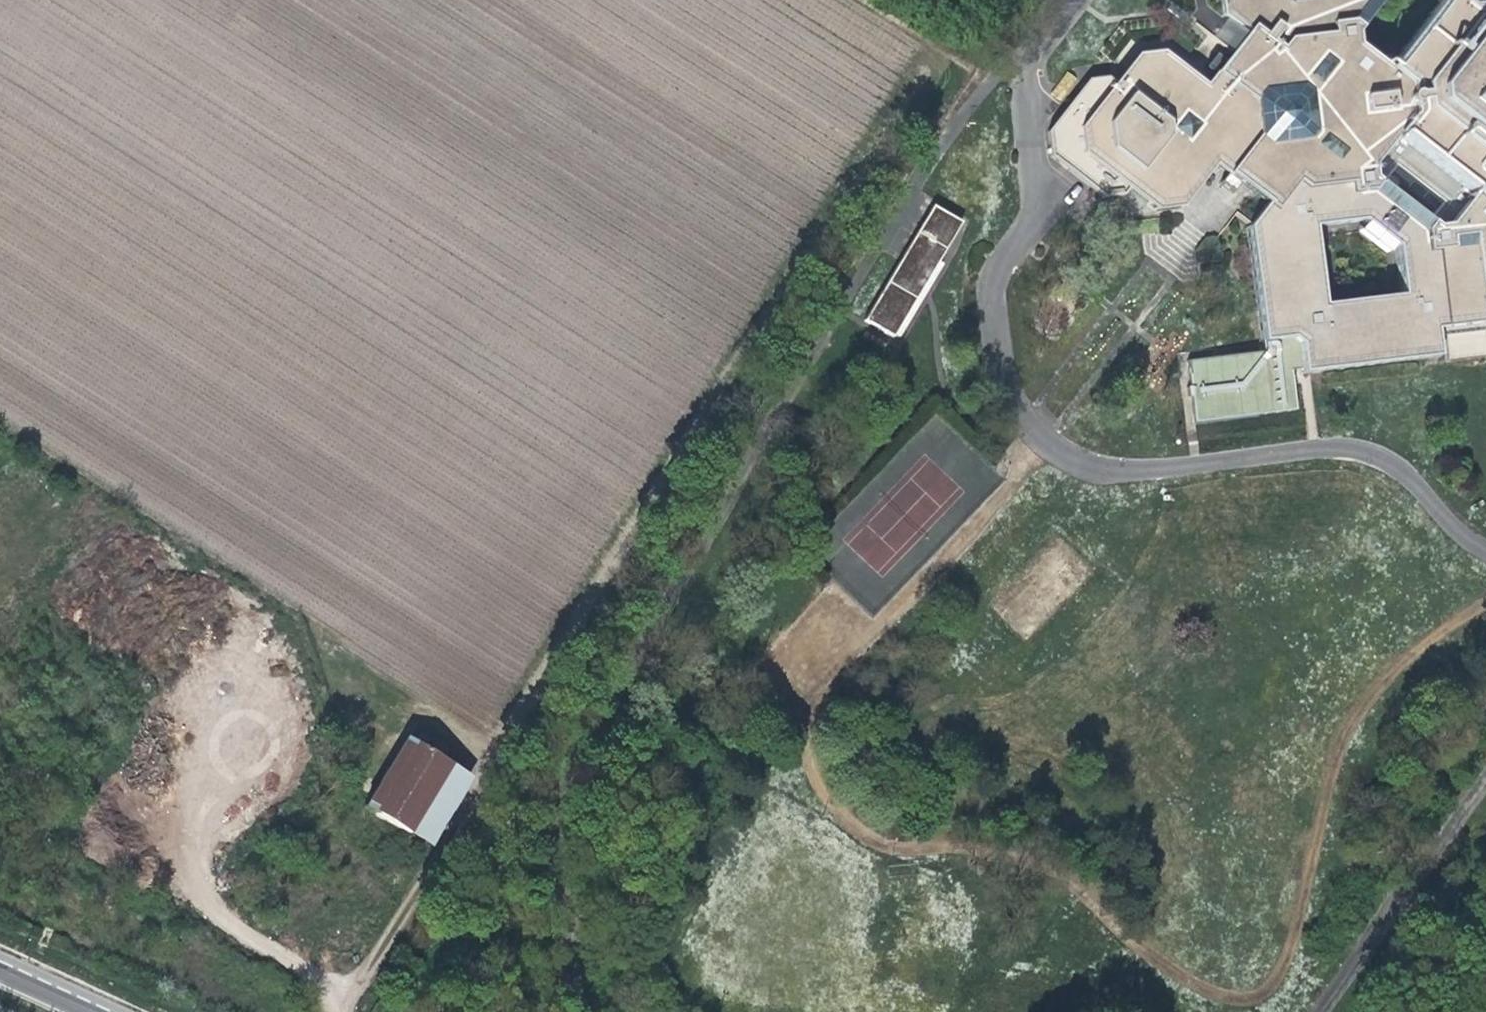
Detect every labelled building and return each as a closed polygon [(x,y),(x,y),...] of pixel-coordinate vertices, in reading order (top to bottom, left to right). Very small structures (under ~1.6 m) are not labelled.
[(1256,335),(1284,332),(1293,338),(1296,368),(1432,354),(1429,329),(1437,328),(1440,328),(1485,323),(1485,0),(1438,0),(1383,68),(1353,48),(1352,34),(1379,0),(1302,0),(1282,3),(1282,0),(1219,0),(1220,14),(1243,30),(1224,55),(1215,49),(1205,63),(1213,69),(1204,81),(1160,48),(1135,52),(1114,79),(1105,72),(1088,75),(1044,132),(1048,155),(1100,196),(1121,194),(1126,187),(1154,209),(1179,206),(1212,163),(1225,172),(1218,180),(1232,192),(1238,184),(1261,201),(1244,223),(1256,335)] [(930,205),(862,319),(890,336),(891,333),(935,260),(958,221),(930,205)] [(939,263),(935,260),(891,333),(896,336),(939,263)] [(1440,328),(1437,328),(1440,358),(1485,353),(1485,323),(1440,328)] [(407,837),(448,769),(404,742),(363,809),(407,837)] [(467,780),(448,769),(407,837),(426,849),(467,780)]
